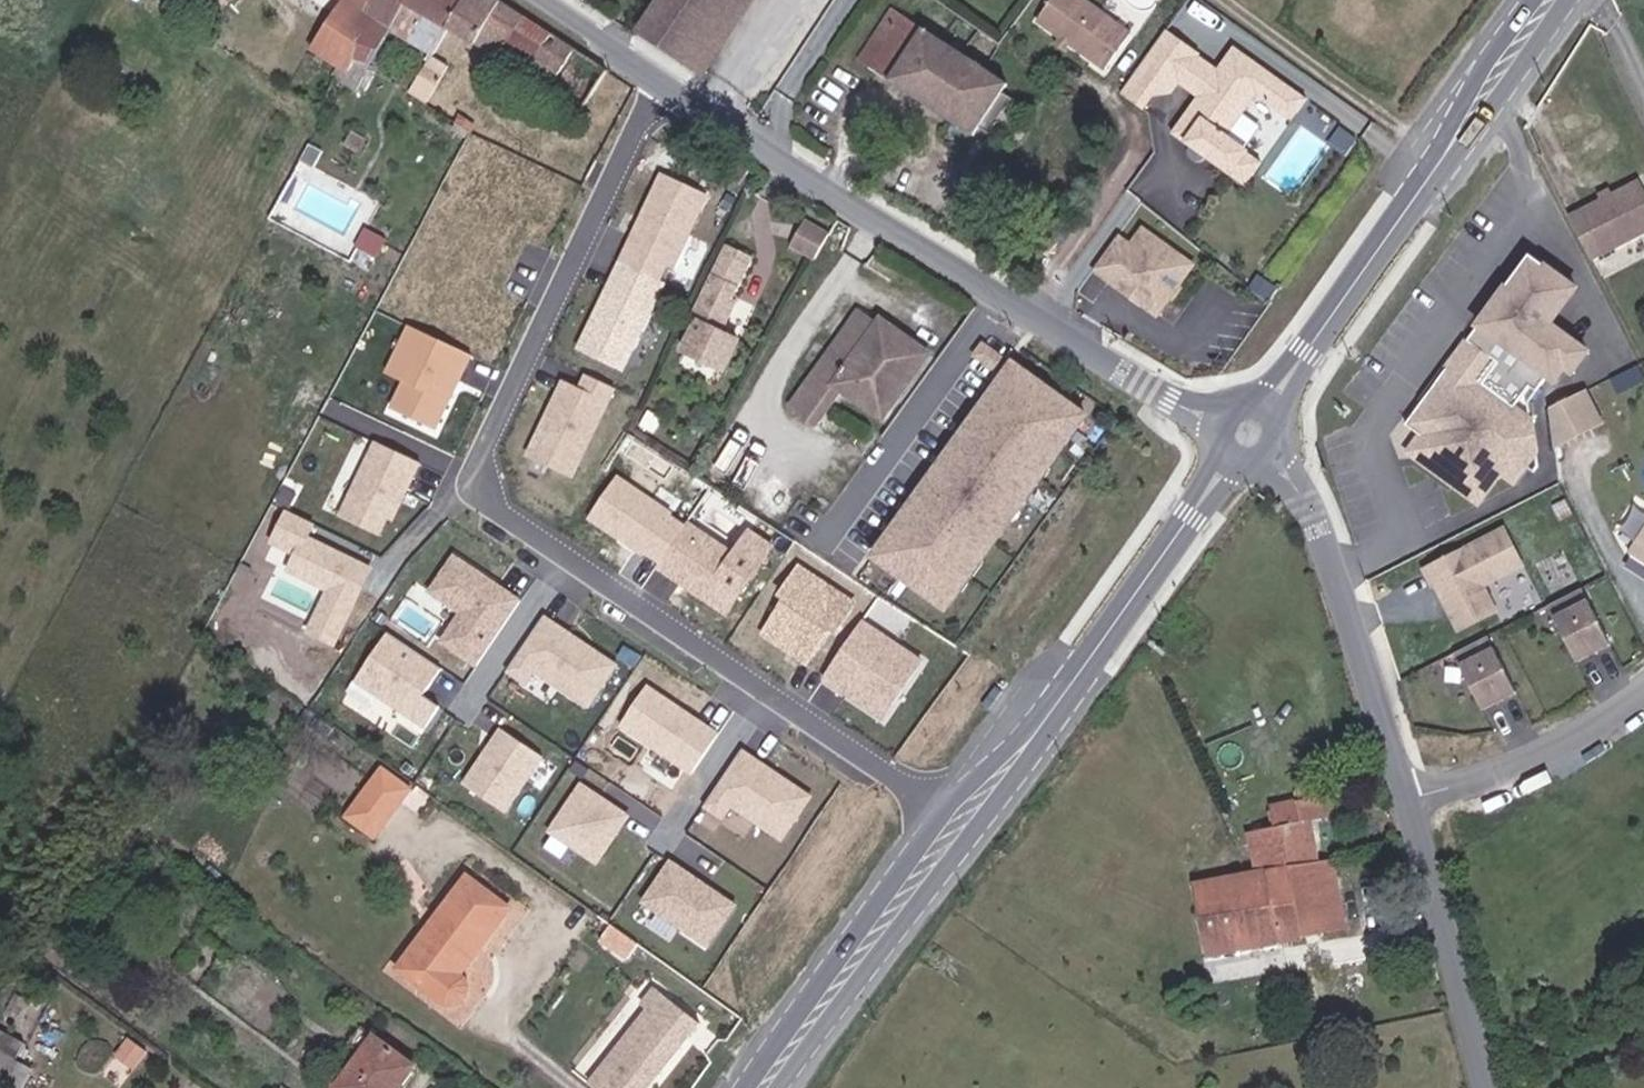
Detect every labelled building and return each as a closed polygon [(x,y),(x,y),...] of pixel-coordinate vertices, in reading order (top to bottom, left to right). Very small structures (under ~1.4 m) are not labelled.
[(341,1),(309,51),(347,76),(354,62),(360,13),(368,0),(340,0),(341,1)] [(360,13),(354,62),(369,66),(386,37),(429,63),(449,29),(466,0),(368,0),(360,13)] [(498,61),(525,19),(496,0),(466,0),(449,29),(498,61)] [(729,0),(656,0),(636,30),(686,63),(729,0)] [(686,63),(705,76),(754,0),(729,0),(686,63)] [(1130,33),(1083,0),(1050,0),(1036,20),(1105,69),(1130,33)] [(1009,84),(892,8),(859,60),(975,136),(980,128),(990,134),(998,121),(1017,133),(1024,124),(1005,112),(1013,99),(1003,92),(1009,84)] [(498,61),(523,77),(549,35),(525,19),(498,61)] [(1167,23),(1121,92),(1144,112),(1152,97),(1178,87),(1210,109),(1185,144),(1245,186),(1261,158),(1226,131),(1254,96),(1289,120),(1311,101),(1235,40),(1217,62),(1167,23)] [(581,114),(607,72),(549,35),(523,77),(581,114)] [(431,95),(441,79),(426,69),(415,85),(431,95)] [(409,96),(424,106),(431,95),(415,85),(409,96)] [(466,131),(469,133),(471,134),(476,125),(459,114),(453,123),(466,131)] [(466,131),(453,123),(449,131),(461,139),(466,131)] [(366,138),(355,133),(347,148),(357,154),(366,138)] [(713,176),(670,156),(631,241),(674,261),(713,176)] [(1569,219),(1592,262),(1643,236),(1643,189),(1641,182),(1569,219)] [(818,261),(832,237),(808,223),(794,247),(818,261)] [(1130,247),(1116,237),(1093,270),(1121,290),(1127,289),(1140,298),(1140,304),(1155,314),(1191,265),(1142,231),(1130,247)] [(674,261),(631,241),(575,348),(625,372),(674,261)] [(751,256),(728,247),(693,319),(698,322),(683,353),(725,373),(739,341),(721,333),(736,303),(731,301),(751,256)] [(1535,477),(1541,470),(1529,401),(1547,382),(1561,391),(1576,380),(1584,385),(1601,357),(1557,326),(1585,293),(1531,253),(1407,429),(1422,440),(1409,457),(1480,508),(1503,478),(1513,485),(1525,469),(1535,477)] [(858,312),(837,341),(855,355),(876,325),(858,312)] [(855,355),(837,341),(789,408),(817,425),(840,391),(883,421),(929,354),(880,319),(876,325),(855,355)] [(403,328),(384,375),(401,383),(389,412),(441,434),(473,357),(403,328)] [(1093,418),(1016,363),(874,561),(944,608),(1093,418)] [(529,459),(575,478),(613,387),(566,368),(529,459)] [(1541,404),(1557,442),(1604,421),(1588,383),(1541,404)] [(424,463),(373,439),(340,511),(391,534),(424,463)] [(681,521),(615,477),(587,518),(652,564),(681,521)] [(306,635),(332,647),(367,568),(340,555),(305,540),(313,523),(287,512),(273,543),(297,554),(289,571),(327,588),(306,635)] [(652,564),(724,614),(772,546),(747,528),(728,554),(681,521),(652,564)] [(1524,570),(1505,533),(1426,574),(1434,592),(1443,587),(1450,602),(1447,611),(1460,637),(1498,618),(1484,591),(1524,570)] [(1633,557),(1643,564),(1643,538),(1633,557)] [(523,595),(458,550),(431,588),(465,612),(442,645),(473,667),(523,595)] [(847,598),(795,564),(773,597),(781,602),(762,632),(806,661),(847,598)] [(1584,593),(1551,610),(1579,665),(1612,647),(1584,593)] [(622,663),(545,612),(507,669),(528,683),(537,670),(593,707),(622,663)] [(818,681),(878,721),(920,660),(860,620),(818,681)] [(441,668),(390,632),(353,685),(404,721),(441,668)] [(1490,641),(1455,659),(1484,715),(1519,698),(1490,641)] [(717,727),(650,681),(620,725),(687,771),(717,727)] [(547,761),(496,728),(460,785),(510,817),(547,761)] [(732,801),(778,833),(804,797),(742,753),(704,807),(720,818),(732,801)] [(383,769),(347,817),(374,837),(410,791),(383,769)] [(632,817),(577,784),(545,836),(601,869),(632,817)] [(1317,791),(1295,796),(1296,802),(1270,807),(1272,810),(1269,811),(1273,828),(1248,833),(1256,873),(1192,885),(1205,957),(1263,946),(1263,952),(1280,949),(1280,943),(1347,929),(1334,859),(1320,862),(1312,821),(1343,816),(1338,788),(1321,791),(1323,797),(1318,797),(1317,791)] [(740,908),(668,859),(638,904),(710,953),(740,908)] [(467,876),(397,970),(444,1004),(451,1006),(460,1003),(464,999),(467,995),(468,990),(468,986),(467,982),(465,978),(460,974),(510,909),(467,876)] [(196,956),(188,950),(180,961),(189,968),(196,956)] [(591,1087),(648,1087),(699,1024),(654,989),(641,1006),(647,1011),(588,1086),(591,1087)] [(20,1087),(41,1046),(0,1026),(0,1078),(20,1087)] [(348,1046),(361,1055),(337,1087),(401,1087),(416,1066),(361,1026),(348,1046)]
